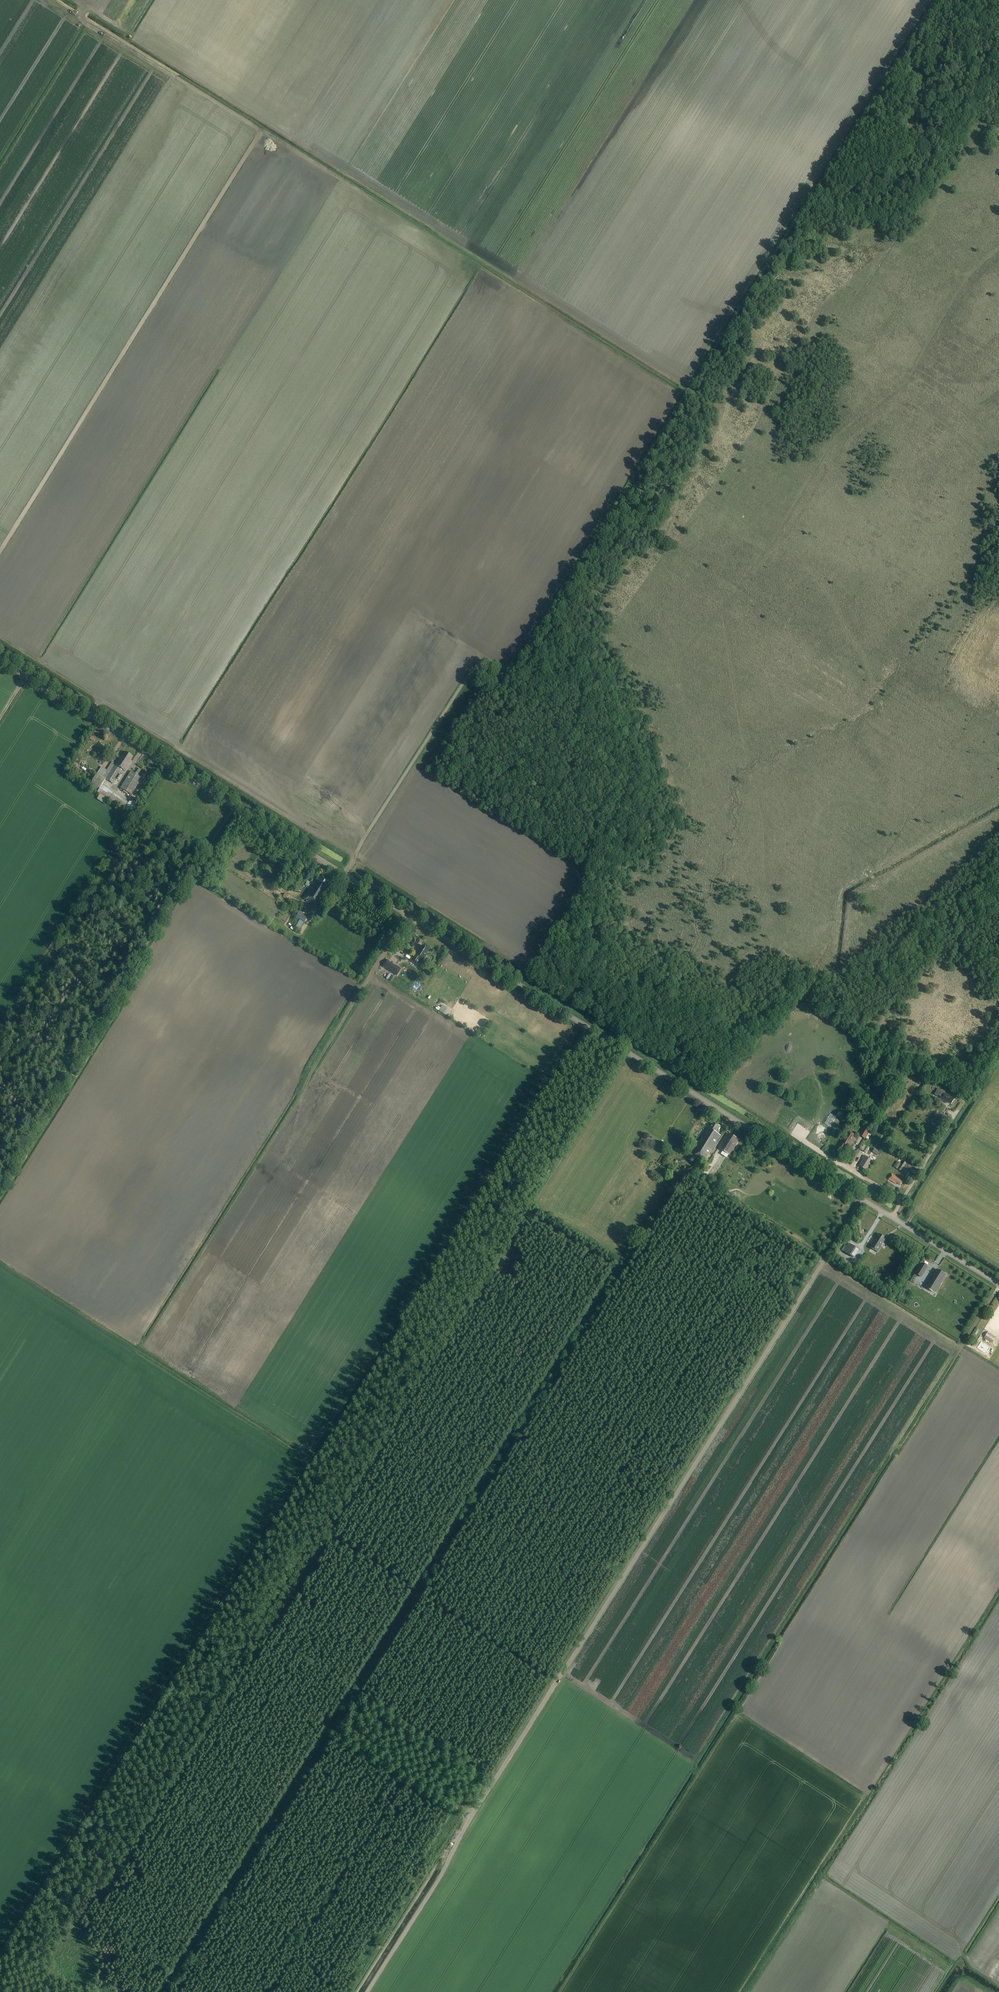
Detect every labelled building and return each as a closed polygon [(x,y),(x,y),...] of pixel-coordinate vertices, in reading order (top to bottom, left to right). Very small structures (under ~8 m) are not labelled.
[(128,762),(132,757),(125,752),(122,757),(120,756),(115,766),(111,763),(107,770),(101,767),(89,787),(105,797),(123,808),(128,802),(109,790),(102,785),(105,779),(113,784),(121,772),(123,773),(125,771),(130,763),(128,762)] [(139,773),(137,772),(136,772),(135,774),(131,771),(121,789),(131,795),(142,778),(137,775),(139,773)] [(106,805),(109,800),(100,795),(97,799),(106,805)] [(129,812),(131,813),(134,812),(136,811),(137,810),(138,807),(137,805),(136,803),(134,802),(132,801),(130,802),(128,803),(127,806),(127,808),(127,810),(129,812)] [(331,883),(321,876),(318,881),(316,880),(304,898),(318,907),(330,889),(328,888),(331,883)] [(300,920),(295,928),(300,930),(307,918),(299,913),(296,918),(300,920)] [(401,919),(405,925),(410,922),(405,916),(401,919)] [(429,950),(422,945),(419,949),(419,948),(410,961),(417,965),(421,959),(423,960),(426,955),(425,955),(429,950)] [(387,960),(383,967),(397,976),(401,969),(395,965),(395,966),(389,962),(389,961),(387,960)] [(938,1089),(934,1095),(937,1097),(938,1096),(941,1097),(940,1099),(939,1100),(946,1104),(948,1102),(951,1104),(954,1099),(944,1093),(938,1089)] [(941,1125),(945,1119),(945,1118),(940,1115),(939,1116),(936,1122),(941,1125)] [(716,1133),(720,1127),(713,1122),(709,1128),(707,1127),(692,1153),(704,1160),(720,1135),(716,1133)] [(858,1135),(864,1138),(868,1131),(863,1128),(858,1135)] [(836,1151),(841,1154),(846,1146),(848,1147),(855,1136),(847,1131),(837,1147),(838,1148),(836,1151)] [(730,1155),(739,1140),(727,1133),(718,1147),(730,1155)] [(863,1159),(859,1166),(866,1170),(872,1160),(864,1155),(862,1158),(863,1159)] [(894,1167),(906,1175),(911,1167),(899,1159),(894,1167)] [(895,1182),(900,1185),(902,1181),(892,1174),(889,1180),(895,1183),(895,1182)] [(877,1252),(885,1240),(883,1239),(884,1237),(878,1233),(869,1247),(877,1252)] [(854,1258),(859,1250),(848,1243),(843,1251),(854,1258)] [(909,1268),(906,1271),(912,1276),(915,1273),(909,1268)] [(918,1269),(915,1274),(920,1277),(921,1278),(924,1273),(923,1272),(918,1269)] [(940,1284),(938,1284),(940,1281),(941,1282),(946,1275),(941,1272),(940,1273),(936,1271),(933,1276),(934,1277),(932,1280),(931,1279),(927,1287),(935,1292),(940,1284)] [(904,1278),(901,1282),(910,1288),(912,1283),(904,1278)] [(988,1332),(984,1338),(993,1343),(997,1337),(988,1332)]
